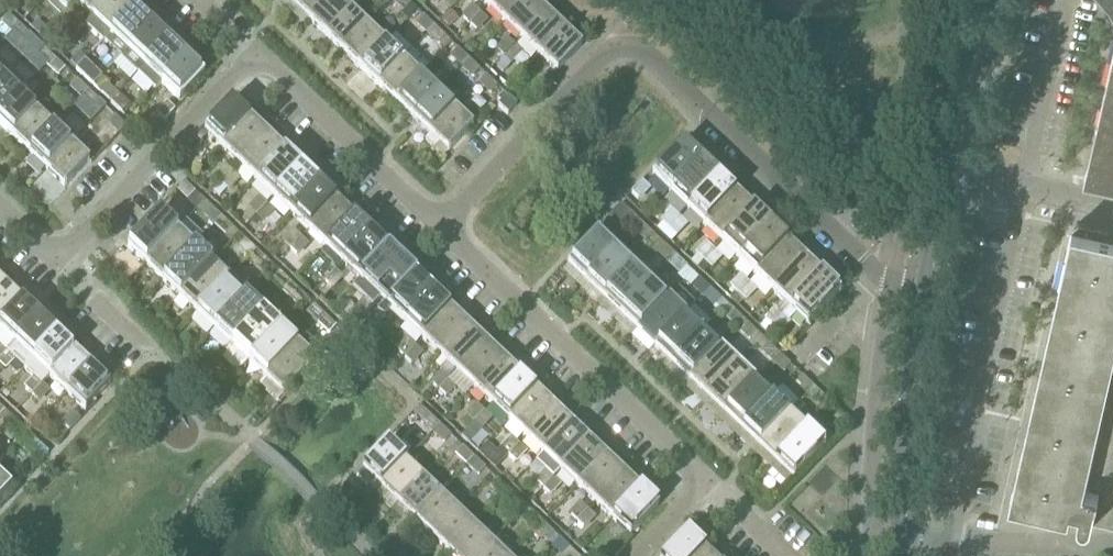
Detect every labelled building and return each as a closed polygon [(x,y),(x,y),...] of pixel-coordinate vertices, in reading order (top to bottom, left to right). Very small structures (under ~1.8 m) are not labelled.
[(75,0),(59,0),(68,8),(75,0)] [(93,17),(108,0),(75,0),(93,17)] [(93,17),(110,33),(134,7),(127,0),(108,0),(93,17)] [(292,3),(310,19),(313,15),(328,0),(295,0),(292,3)] [(313,15),(310,19),(327,36),(346,15),(351,10),(359,2),(357,0),(328,0),(313,15)] [(405,10),(411,4),(407,0),(394,0),(405,10)] [(505,22),(525,0),(493,0),(488,5),(505,22)] [(505,22),(522,38),(547,12),(538,3),(541,0),(525,0),(505,22)] [(152,23),(134,7),(110,33),(110,34),(104,40),(111,46),(117,40),(127,49),(152,23)] [(470,24),(480,13),(474,7),(463,18),(470,24)] [(73,15),(67,9),(57,19),(64,25),(73,15)] [(346,15),(327,36),(344,52),(369,26),(357,15),(351,10),(346,15)] [(522,38),(539,54),(568,24),(560,17),(556,21),(547,12),(522,38)] [(476,30),(487,19),(480,13),(470,24),(476,30)] [(3,21),(13,31),(19,25),(9,15),(3,21)] [(417,22),(421,26),(428,33),(435,27),(424,16),(417,22)] [(41,36),(47,30),(38,21),(32,27),(41,36)] [(152,23),(127,49),(144,66),(169,40),(152,23)] [(576,32),(568,24),(539,54),(557,71),(582,45),(572,36),(576,32)] [(25,42),(31,36),(19,25),(13,31),(25,42)] [(369,26),(344,52),(361,69),(386,43),(369,26)] [(435,27),(428,33),(440,43),(446,37),(435,27)] [(504,57),(515,45),(508,39),(498,51),(504,57)] [(186,56),(169,40),(144,66),(145,66),(139,74),(155,89),(162,83),(162,82),(186,56)] [(386,43),(361,69),(379,85),(403,59),(386,43)] [(510,63),(521,51),(515,45),(504,57),(510,63)] [(37,54),(48,64),(54,57),(43,47),(37,54)] [(463,66),(469,59),(458,49),(452,55),(463,66)] [(70,63),(76,69),(85,60),(79,54),(70,63)] [(180,100),(204,74),(186,56),(162,82),(162,83),(180,100)] [(54,57),(48,64),(59,75),(65,68),(54,57)] [(512,65),(504,57),(496,65),(504,73),(512,65)] [(1086,175),(1112,181),(1112,57),(1086,175)] [(403,59),(379,85),(396,102),(421,76),(403,59)] [(469,59),(463,66),(474,76),(480,70),(469,59)] [(85,60),(76,69),(94,86),(102,76),(85,60)] [(2,77),(9,69),(0,61),(0,79),(2,77)] [(2,77),(0,79),(0,114),(19,94),(20,94),(27,86),(10,70),(9,69),(2,77)] [(421,76),(396,102),(413,118),(421,110),(438,92),(442,87),(425,71),(421,76)] [(542,92),(552,81),(546,75),(535,86),(542,92)] [(491,93),(497,86),(486,76),(480,82),(491,93)] [(71,86),(82,97),(88,90),(77,80),(71,86)] [(110,102),(118,94),(107,83),(99,91),(110,102)] [(88,90),(82,97),(93,107),(100,101),(88,90)] [(421,110),(413,118),(408,124),(421,137),(425,140),(455,109),(438,92),(421,110)] [(502,102),(504,100),(507,96),(503,92),(498,98),(502,102)] [(19,94),(0,114),(0,124),(12,136),(37,110),(20,94),(19,94)] [(118,94),(110,102),(122,113),(130,105),(118,94)] [(517,105),(508,96),(499,105),(508,115),(517,105)] [(232,101),(204,131),(222,148),(251,117),(242,109),(245,105),(237,97),(232,101)] [(164,121),(175,110),(169,103),(158,115),(164,121)] [(442,157),(447,151),(448,151),(473,125),(455,109),(425,140),(442,157)] [(54,126),(37,110),(12,136),(29,152),(54,126)] [(109,122),(120,133),(126,126),(115,116),(109,122)] [(251,117),(222,148),(239,164),(272,130),(264,123),(260,126),(251,117)] [(29,152),(47,169),(71,143),(72,143),(78,137),(60,120),(54,127),(54,126),(29,152)] [(239,164),(257,181),(286,151),(276,142),(280,138),(272,130),(239,164)] [(201,142),(195,136),(184,147),(190,153),(201,142)] [(652,176),(669,193),(706,155),(698,148),(694,152),(684,142),(652,176)] [(72,143),(71,143),(47,169),(65,186),(89,160),(72,143)] [(286,151),(257,181),(274,197),(306,163),(298,155),(294,159),(286,151)] [(706,155),(669,193),(687,209),(719,175),(710,167),(714,163),(706,155)] [(274,197),(291,213),(319,183),(310,174),(314,170),(306,163),(274,197)] [(232,172),(226,166),(215,177),(221,183),(232,172)] [(232,172),(221,183),(227,189),(238,178),(232,172)] [(704,226),(740,188),(732,180),(728,184),(719,175),(687,209),(679,217),(686,223),(693,215),(704,226)] [(184,181),(178,188),(189,198),(195,192),(184,181)] [(649,187),(642,181),(632,193),(638,199),(649,187)] [(221,183),(214,191),(219,197),(227,189),(221,183)] [(319,183),(291,213),(308,230),(341,196),(333,188),(329,192),(319,183)] [(740,188),(704,226),(721,242),(753,208),(745,200),(748,196),(740,188)] [(308,230),(326,246),(354,216),(345,207),(348,203),(341,196),(308,230)] [(267,205),(260,199),(249,210),(256,216),(267,205)] [(267,205),(256,216),(262,222),(273,211),(267,205)] [(205,213),(216,224),(222,217),(211,207),(205,213)] [(763,217),(753,208),(721,242),(738,258),(774,221),(766,213),(763,217)] [(674,211),(663,222),(669,228),(679,217),(674,211)] [(128,246),(145,263),(177,229),(160,212),(128,246)] [(624,219),(635,229),(641,222),(630,213),(624,219)] [(354,216),(326,246),(343,263),(375,229),(367,221),(363,225),(354,216)] [(233,228),(222,217),(216,224),(227,234),(233,228)] [(686,223),(679,217),(669,228),(675,234),(686,223)] [(145,263),(163,279),(195,246),(203,237),(186,221),(178,230),(177,229),(145,263)] [(774,221),(738,258),(755,275),(787,241),(779,233),(783,228),(774,221)] [(652,234),(641,222),(635,229),(646,240),(652,234)] [(1074,228),(1073,230),(1011,503),(1011,506),(1011,508),(1012,510),(1014,512),(1016,513),(1019,514),(1068,525),(1070,516),(1072,509),(1081,511),(1079,519),(1079,522),(1080,524),(1082,526),(1084,527),(1086,527),(1088,527),(1090,526),(1091,524),(1093,523),(1093,522),(1112,526),(1112,231),(1082,224),(1080,224),(1077,225),(1075,226),(1074,228)] [(343,263),(360,279),(389,249),(379,240),(383,236),(375,229),(343,263)] [(284,242),(290,249),(301,237),(295,231),(284,242)] [(567,265),(584,281),(616,248),(599,231),(567,265)] [(307,243),(301,237),(290,249),(297,254),(307,243)] [(239,246),(250,256),(256,250),(245,240),(239,246)] [(755,275),(773,291),(809,253),(801,246),(797,250),(787,241),(755,275)] [(714,249),(708,244),(697,255),(703,261),(714,249)] [(659,252),(669,262),(675,256),(665,245),(659,252)] [(195,246),(163,279),(180,296),(212,262),(195,246)] [(616,248),(584,281),(602,298),(634,264),(616,248)] [(383,300),(385,302),(385,303),(387,305),(402,290),(397,285),(392,281),(406,266),(389,249),(360,279),(351,289),(365,302),(356,311),(363,317),(373,306),(380,298),(383,300)] [(721,256),(714,249),(703,261),(710,267),(721,256)] [(256,250),(250,256),(261,267),(267,261),(256,250)] [(809,253),(773,291),(784,302),(766,321),(772,326),(783,315),(790,308),(822,274),(813,265),(817,261),(809,253)] [(675,256),(669,262),(681,273),(687,266),(675,256)] [(229,278),(212,262),(180,296),(197,312),(229,278)] [(325,281),(336,270),(329,264),(318,275),(325,281)] [(651,281),(634,264),(602,298),(619,314),(651,281)] [(384,316),(391,308),(405,322),(434,292),(411,270),(406,266),(392,281),(397,285),(402,290),(387,305),(385,303),(355,334),(363,343),(386,318),(384,316)] [(342,276),(336,270),(325,281),(331,287),(342,276)] [(274,279),(285,289),(291,283),(280,272),(274,279)] [(831,283),(822,274),(790,308),(783,315),(772,326),(779,333),(789,321),(789,322),(796,314),(808,325),(844,287),(835,279),(831,283)] [(748,282),(742,277),(732,288),(738,293),(748,282)] [(246,295),(229,278),(197,312),(215,329),(246,295)] [(693,285),(704,295),(710,288),(699,278),(693,285)] [(651,281),(619,314),(636,330),(668,297),(651,281)] [(755,289),(748,282),(738,293),(744,300),(755,289)] [(302,293),(291,283),(285,289),(296,300),(302,293)] [(23,301),(5,284),(0,289),(0,326),(23,301)] [(668,297),(636,330),(654,347),(686,314),(695,304),(679,288),(670,298),(668,297)] [(721,299),(710,288),(704,295),(715,306),(721,299)] [(405,322),(422,338),(451,308),(434,292),(405,322)] [(264,311),(246,295),(215,329),(232,345),(264,311)] [(15,343),(40,317),(23,301),(0,326),(0,343),(2,345),(8,351),(15,343)] [(308,311),(320,322),(326,316),(314,305),(308,311)] [(451,308),(422,338),(440,354),(468,325),(451,308)] [(281,328),(264,311),(232,345),(225,352),(243,368),(249,361),(281,328)] [(728,318),(738,328),(745,321),(734,311),(728,318)] [(703,330),(686,314),(654,347),(671,364),(703,330)] [(336,326),(326,316),(320,322),(330,333),(336,326)] [(57,334),(40,317),(15,343),(8,351),(15,357),(14,358),(24,368),(33,359),(57,334)] [(756,332),(745,321),(738,328),(750,339),(756,332)] [(485,341),(468,325),(440,354),(457,371),(485,341)] [(249,361),(267,378),(299,344),(281,328),(249,361)] [(721,347),(703,330),(671,364),(689,380),(721,347)] [(43,384),(50,376),(75,350),(57,334),(33,359),(24,368),(35,379),(36,378),(43,384)] [(307,336),(299,344),(267,378),(261,384),(278,401),(324,353),(307,336)] [(398,351),(405,357),(415,346),(409,340),(398,351)] [(485,341),(457,371),(474,387),(503,358),(485,341)] [(768,344),(762,350),(773,361),(779,354),(768,344)] [(415,346),(405,357),(411,363),(421,352),(421,351),(415,346)] [(738,363),(721,347),(689,380),(706,396),(738,363)] [(93,367),(75,350),(50,376),(68,393),(93,367)] [(15,357),(8,351),(0,359),(0,364),(4,368),(14,358),(15,357)] [(790,365),(779,354),(773,361),(784,371),(790,365)] [(520,374),(503,358),(474,387),(491,404),(520,374)] [(755,379),(738,363),(706,396),(723,413),(755,379)] [(110,384),(93,367),(68,393),(85,410),(110,384)] [(433,384),(439,390),(450,378),(443,372),(433,384)] [(491,404),(509,420),(537,390),(520,374),(491,404)] [(808,393),(814,387),(803,377),(797,383),(808,393)] [(26,389),(32,395),(43,384),(36,378),(35,379),(26,389)] [(450,378),(439,390),(445,396),(456,384),(450,378)] [(723,413),(740,429),(772,396),(755,379),(723,413)] [(43,384),(32,395),(38,401),(49,390),(43,384)] [(825,397),(814,387),(808,393),(819,404),(825,397)] [(537,390),(509,420),(526,437),(555,407),(537,390)] [(790,412),(772,396),(740,429),(758,446),(790,412)] [(467,416),(473,422),(484,411),(478,405),(467,416)] [(526,437),(543,453),(572,423),(555,407),(526,437)] [(484,411),(473,422),(480,428),(490,417),(484,411)] [(807,429),(790,412),(758,446),(775,462),(807,429)] [(843,432),(851,423),(840,412),(832,421),(843,432)] [(70,431),(80,420),(74,413),(63,425),(70,431)] [(423,421),(434,431),(440,425),(429,414),(423,421)] [(28,433),(17,422),(11,429),(22,439),(28,433)] [(572,423),(543,453),(561,469),(589,440),(572,423)] [(451,435),(440,425),(434,431),(445,442),(451,435)] [(825,446),(807,429),(775,462),(793,480),(825,446)] [(39,444),(28,433),(22,439),(33,450),(39,444)] [(502,449),(508,455),(519,444),(513,438),(502,449)] [(561,469),(578,486),(606,456),(589,440),(561,469)] [(375,492),(405,461),(387,444),(363,470),(358,476),(375,492)] [(525,450),(519,444),(508,455),(515,461),(525,450)] [(457,453),(468,464),(474,457),(463,447),(457,453)] [(606,456),(578,486),(595,502),(623,472),(606,456)] [(485,468),(474,457),(468,464),(479,474),(485,468)] [(421,478),(422,477),(421,476),(405,461),(375,492),(392,509),(398,503),(421,478)] [(421,513),(440,493),(440,494),(447,486),(430,469),(423,477),(422,477),(421,478),(398,503),(392,509),(390,511),(408,527),(415,519),(421,513)] [(536,482),(543,488),(553,477),(547,471),(536,482)] [(595,502),(612,519),(641,489),(623,472),(595,502)] [(0,475),(0,499),(12,487),(0,475)] [(560,483),(553,477),(543,488),(549,494),(560,483)] [(491,486),(502,497),(508,490),(497,480),(491,486)] [(641,489),(612,519),(630,536),(659,506),(641,489)] [(508,490),(502,497),(513,507),(519,501),(508,490)] [(432,536),(457,510),(440,494),(440,493),(421,513),(415,519),(421,525),(432,536)] [(571,515),(577,521),(588,510),(582,504),(571,515)] [(474,526),(457,510),(432,536),(449,552),(474,526)] [(594,516),(588,510),(577,521),(583,527),(594,516)] [(526,519),(537,529),(543,523),(532,512),(526,519)] [(554,533),(543,523),(537,529),(548,540),(554,533)] [(491,542),(474,526),(449,552),(453,555),(478,555),(491,542)] [(666,555),(700,555),(709,546),(701,538),(697,542),(687,533),(666,555)] [(626,546),(620,540),(609,551),(614,555),(617,555),(626,546)] [(491,542),(478,555),(506,555),(491,542)] [(700,555),(715,555),(717,554),(709,546),(700,555)]
